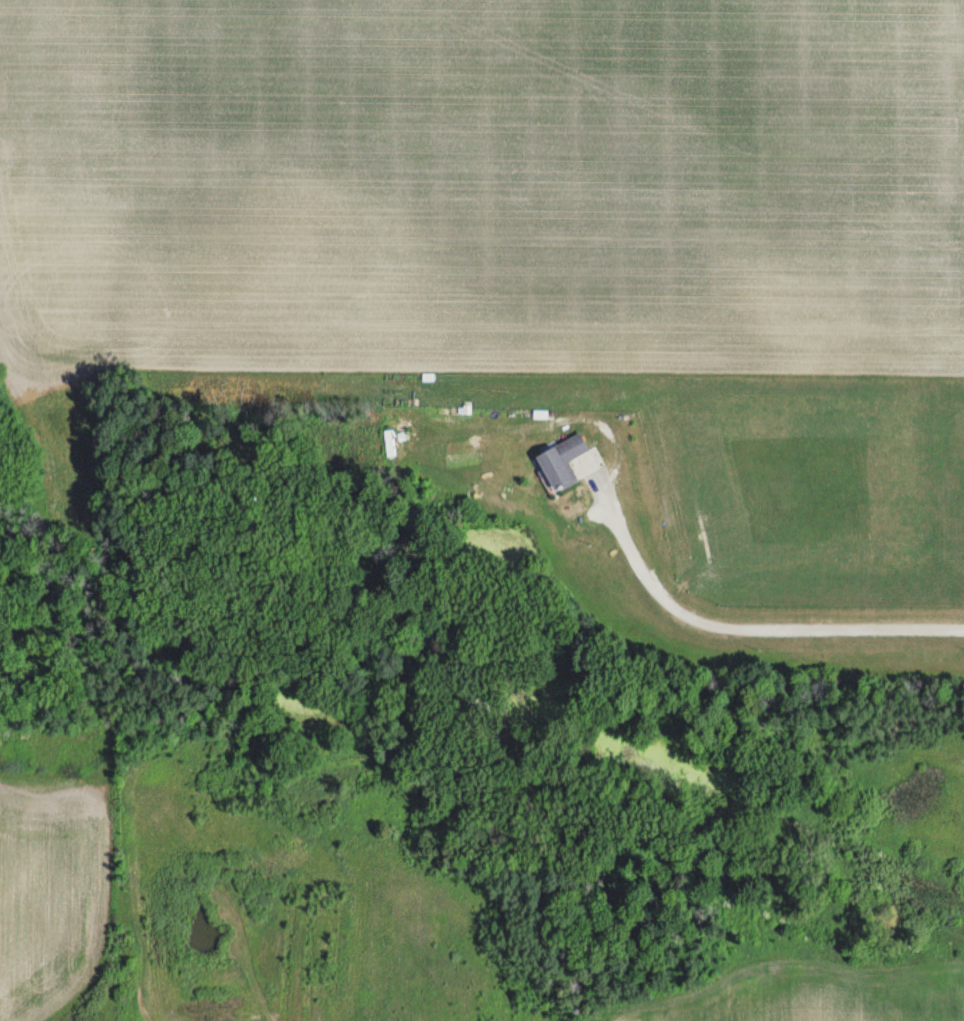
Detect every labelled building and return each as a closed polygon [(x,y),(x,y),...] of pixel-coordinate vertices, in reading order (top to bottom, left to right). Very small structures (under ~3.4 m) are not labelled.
[(568,461),(590,452),(581,434),(536,455),(554,493),(578,482),(568,461)]
